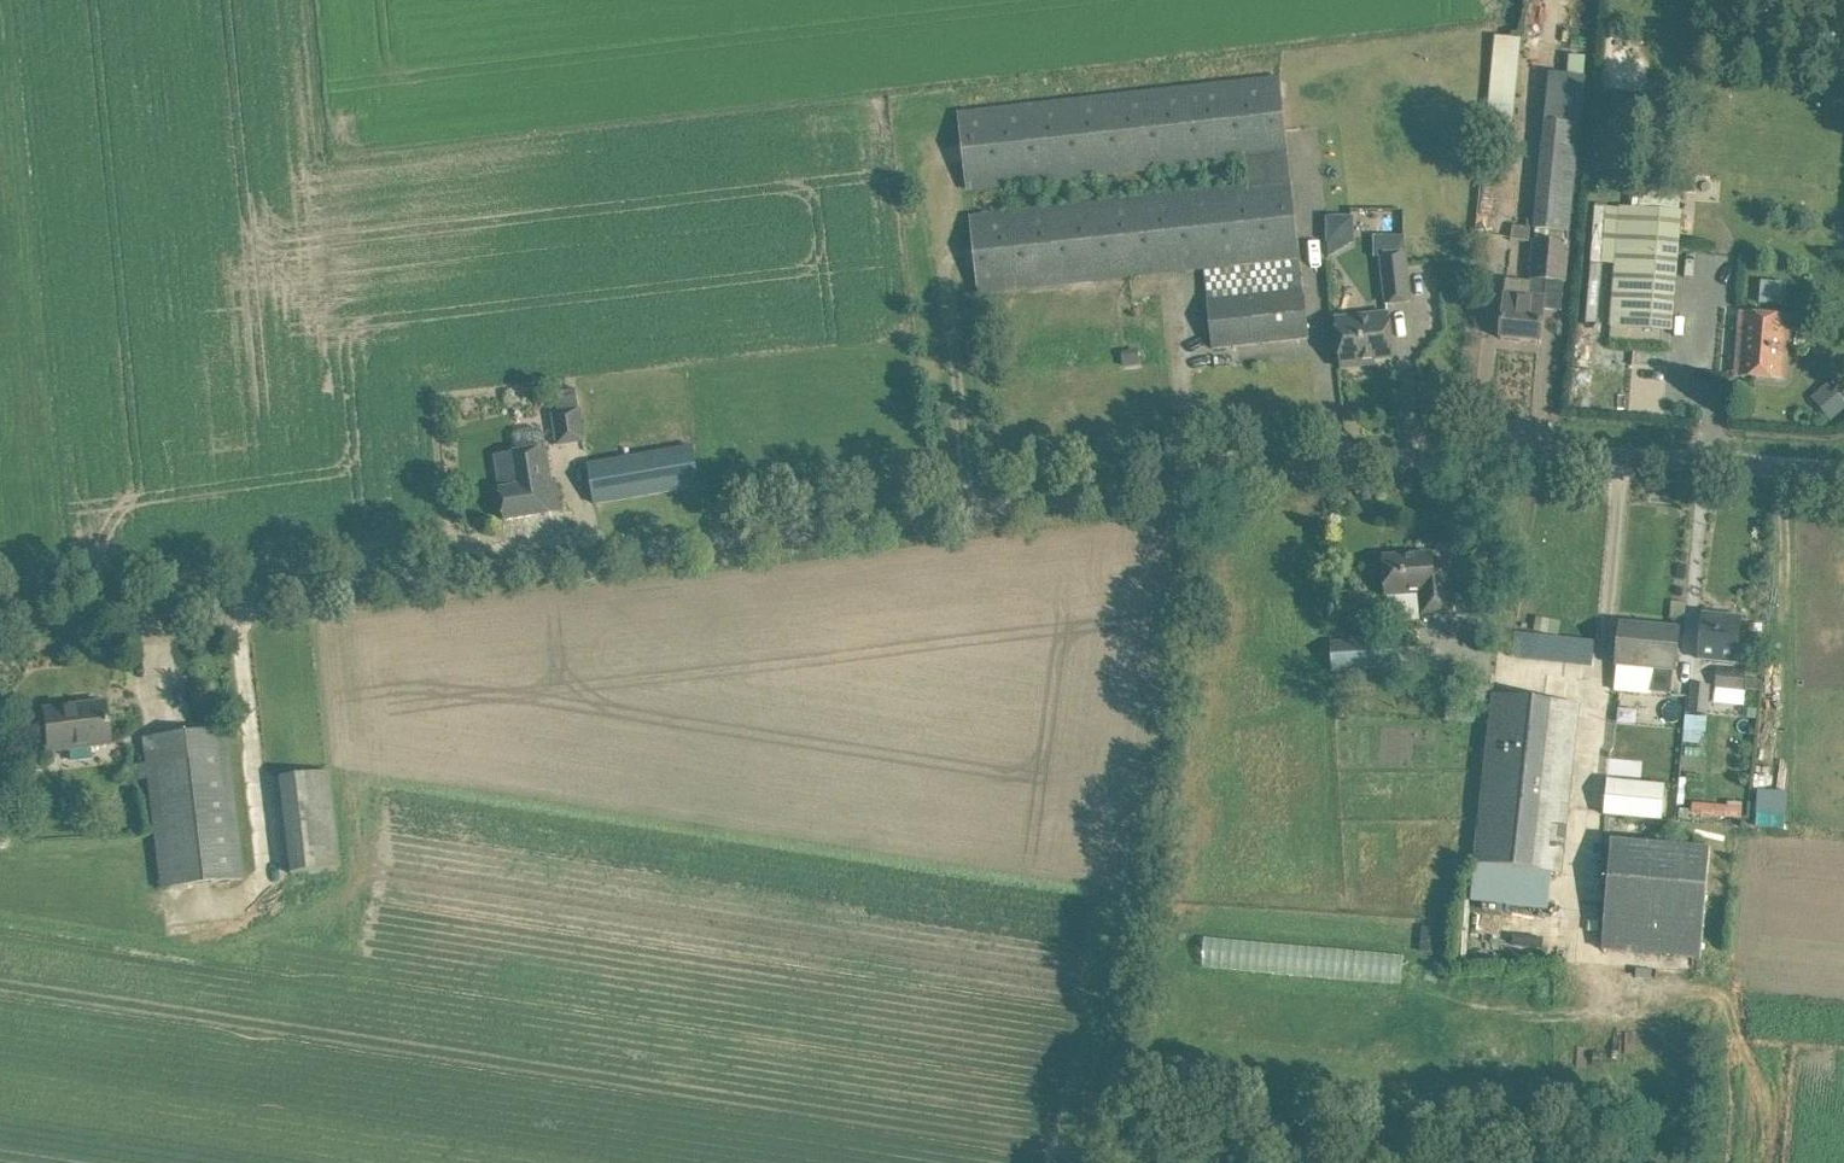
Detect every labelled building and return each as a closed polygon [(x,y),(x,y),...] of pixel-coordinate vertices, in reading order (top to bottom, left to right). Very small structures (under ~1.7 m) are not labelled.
[(1585,57),(1568,55),(1566,76),(1582,78),(1585,57)] [(969,215),(978,296),(1204,270),(1211,325),(1213,348),(1309,338),(1307,314),(1280,75),(956,112),(965,193),(1244,161),(1247,183),(969,215)] [(1438,228),(1477,233),(1487,149),(1448,145),(1438,228)] [(1617,244),(1677,249),(1680,214),(1620,210),(1617,244)] [(1352,211),(1326,216),(1331,250),(1358,246),(1352,211)] [(1513,227),(1512,241),(1528,242),(1529,228),(1513,227)] [(1381,257),(1386,303),(1410,301),(1403,240),(1374,244),(1376,258),(1381,257)] [(1541,343),(1547,279),(1565,281),(1567,257),(1568,246),(1537,243),(1534,281),(1507,279),(1501,339),(1541,343)] [(1604,243),(1599,325),(1671,331),(1677,249),(1617,244),(1604,243)] [(1365,361),(1393,358),(1388,313),(1336,319),(1342,368),(1365,365),(1365,361)] [(1789,318),(1765,316),(1742,314),(1738,369),(1751,370),(1751,375),(1784,378),(1789,318)] [(1139,355),(1123,357),(1124,366),(1140,364),(1139,355)] [(1834,389),(1828,382),(1810,399),(1831,422),(1843,410),(1843,401),(1843,400),(1843,383),(1843,381),(1834,389)] [(583,410),(555,414),(561,447),(588,443),(583,410)] [(519,435),(521,451),(495,455),(507,527),(563,517),(551,446),(550,447),(548,432),(543,428),(521,432),(519,435)] [(588,462),(591,480),(595,504),(699,486),(692,445),(588,462)] [(1432,554),(1384,557),(1386,595),(1419,593),(1421,616),(1453,614),(1451,582),(1434,583),(1432,554)] [(1742,618),(1703,614),(1701,638),(1698,659),(1737,663),(1739,642),(1742,618)] [(1534,631),(1549,633),(1551,620),(1536,618),(1534,631)] [(1623,624),(1621,624),(1619,648),(1617,664),(1655,667),(1652,693),(1672,695),(1674,669),(1675,669),(1677,654),(1679,630),(1659,628),(1659,631),(1622,628),(1623,624)] [(1398,638),(1331,641),(1332,670),(1400,667),(1398,638)] [(1717,667),(1715,688),(1743,689),(1744,669),(1717,667)] [(1762,678),(1746,677),(1746,688),(1761,689),(1762,678)] [(1712,685),(1690,682),(1686,711),(1708,713),(1712,685)] [(1492,686),(1477,685),(1475,701),(1490,703),(1492,686)] [(1581,705),(1492,695),(1473,863),(1561,873),(1581,705)] [(105,702),(43,710),(46,734),(49,754),(110,746),(108,726),(105,702)] [(160,890),(242,879),(224,728),(142,738),(160,890)] [(1621,834),(1655,837),(1657,819),(1661,819),(1663,819),(1668,769),(1609,763),(1604,814),(1622,816),(1621,834)] [(281,774),(289,871),(339,867),(331,770),(281,774)] [(1760,787),(1759,824),(1787,825),(1789,789),(1760,787)] [(1679,819),(1692,820),(1692,814),(1742,818),(1742,808),(1693,804),(1693,811),(1680,810),(1679,819)] [(1611,839),(1604,921),(1703,930),(1710,848),(1611,839)]
